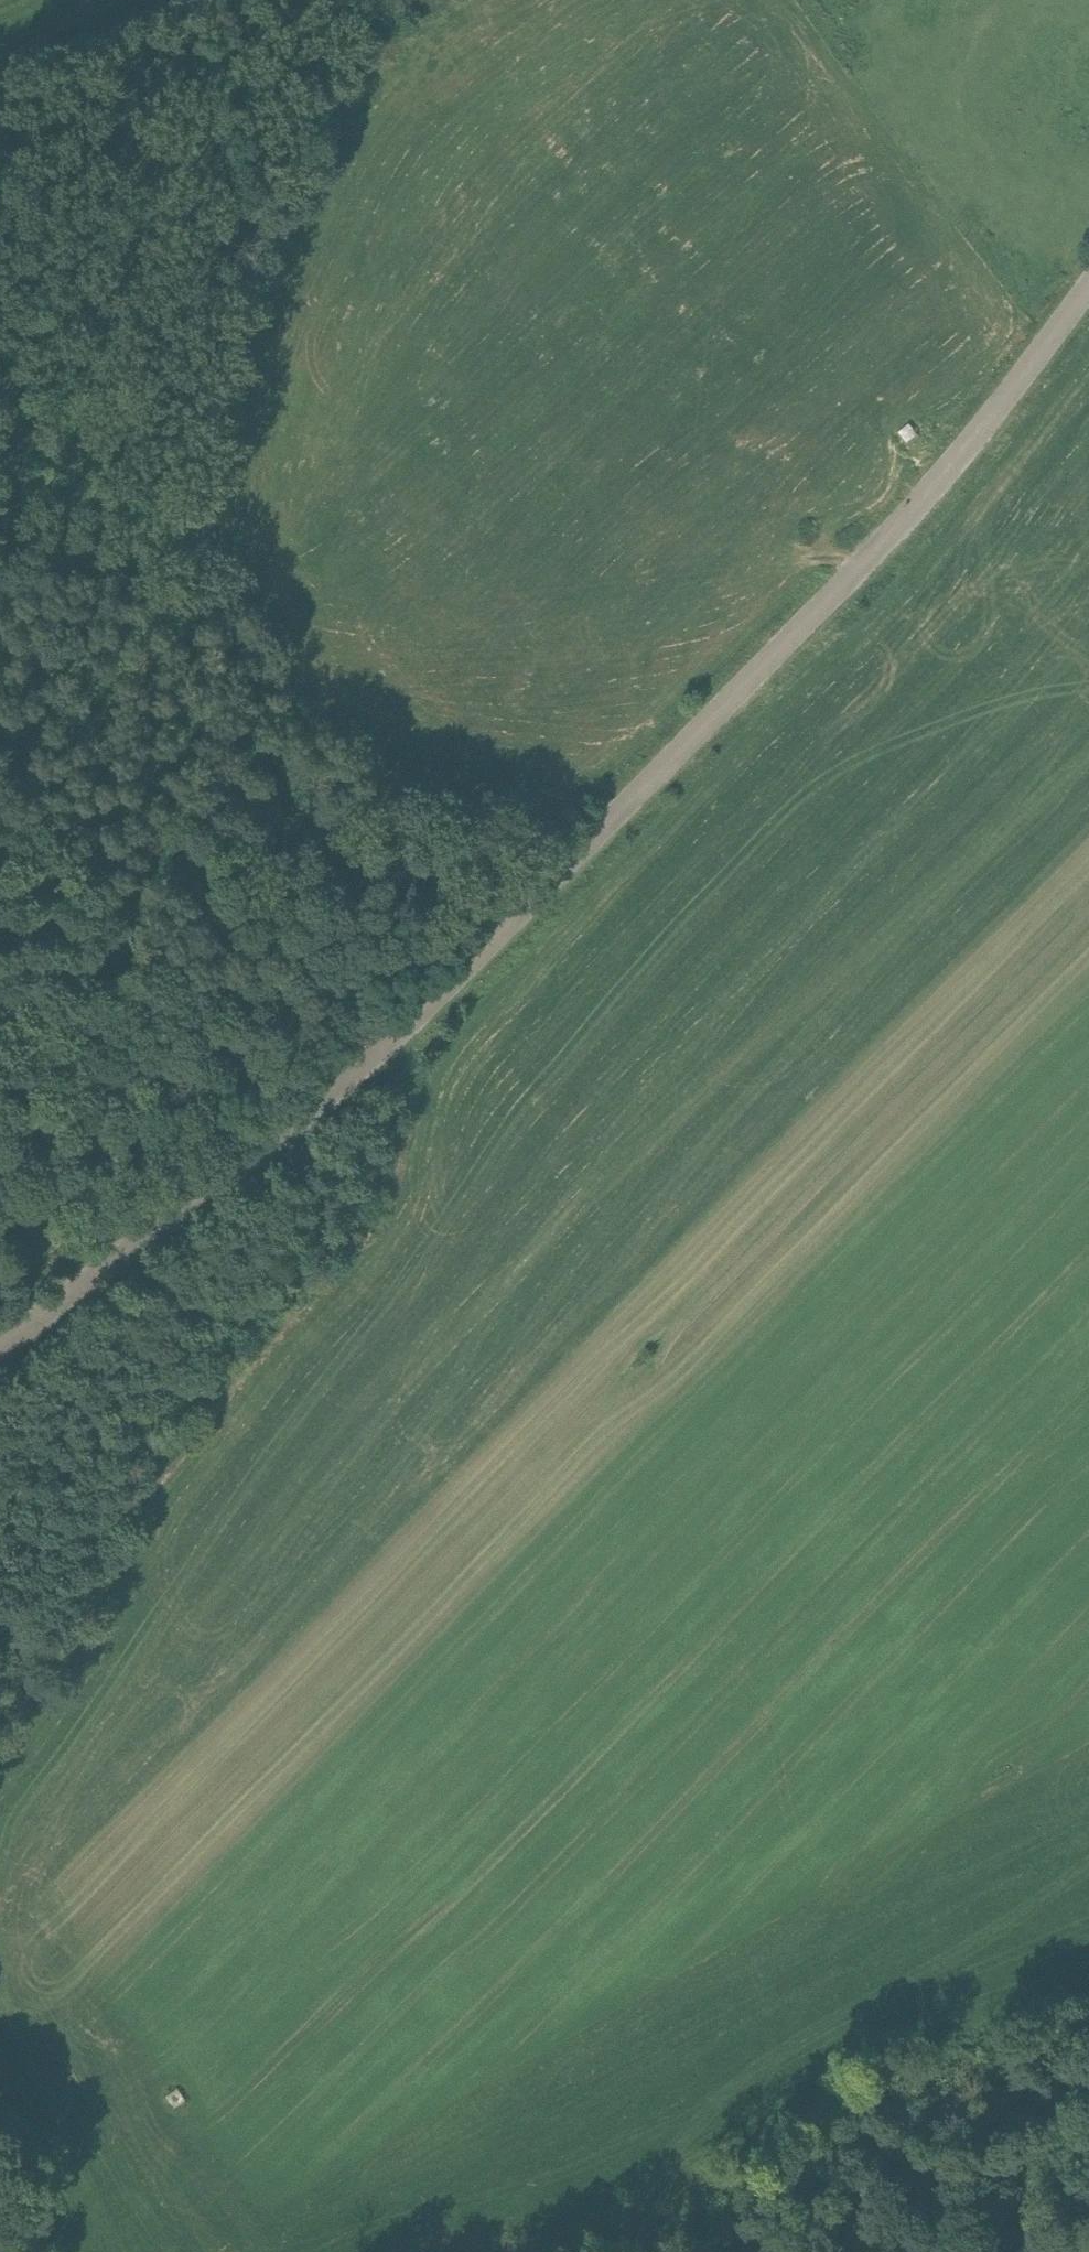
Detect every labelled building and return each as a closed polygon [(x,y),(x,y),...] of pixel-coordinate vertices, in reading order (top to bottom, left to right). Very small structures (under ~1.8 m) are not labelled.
[(885,422),(894,434),(909,424),(900,412),(885,422)] [(170,2085),(181,2077),(172,2066),(162,2074),(170,2085)]
